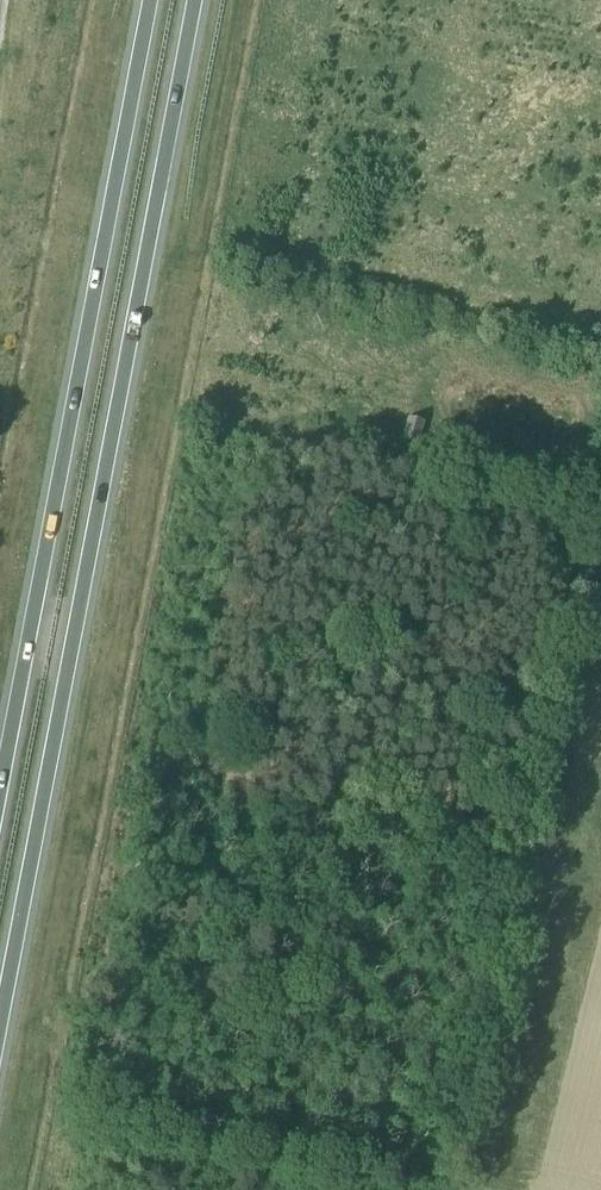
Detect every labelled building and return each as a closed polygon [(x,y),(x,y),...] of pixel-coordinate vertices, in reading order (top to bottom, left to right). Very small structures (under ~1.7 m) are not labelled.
[(408,418),(402,440),(417,444),(423,422),(408,418)]
